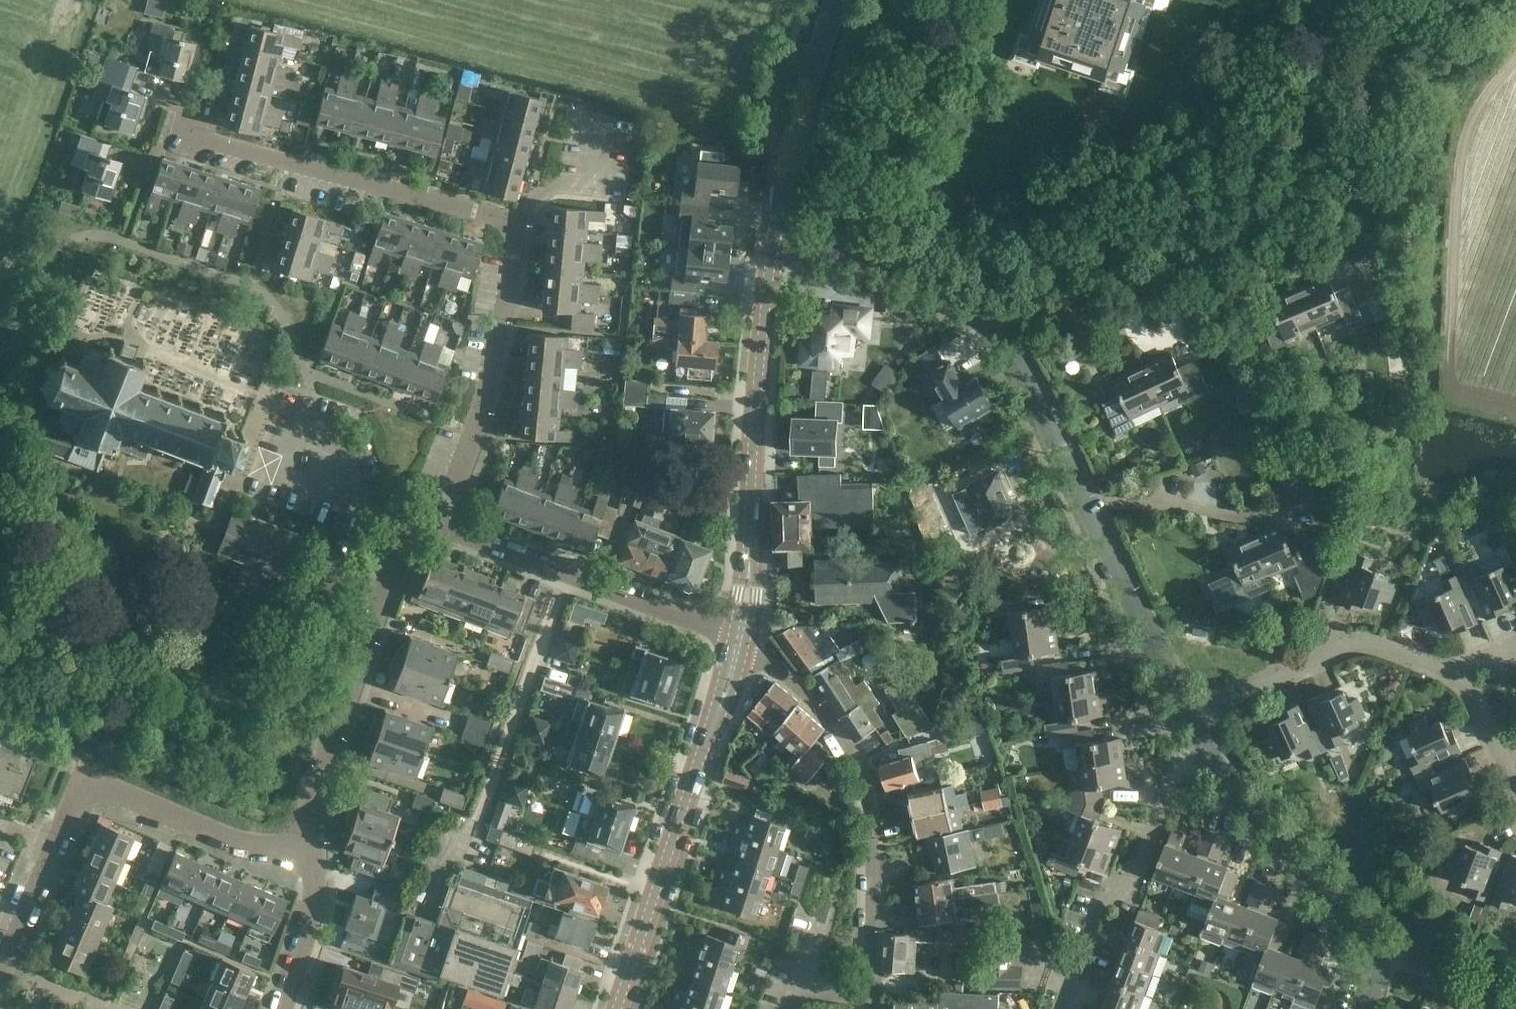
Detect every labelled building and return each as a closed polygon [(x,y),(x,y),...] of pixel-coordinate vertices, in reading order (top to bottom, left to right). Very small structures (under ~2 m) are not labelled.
[(164,14),(167,0),(147,0),(145,11),(164,14)] [(1033,38),(1022,34),(1014,58),(1038,66),(1041,55),(1105,76),(1101,87),(1125,95),(1133,71),(1122,67),(1143,4),(1154,7),(1156,0),(1045,0),(1033,38)] [(144,69),(186,80),(196,42),(180,38),(182,30),(152,22),(146,47),(150,48),(144,69)] [(246,45),(282,54),(285,44),(300,48),(303,38),(251,24),(246,45)] [(241,64),(292,78),(294,69),(279,65),(282,54),(246,45),(241,64)] [(104,69),(132,79),(137,66),(108,56),(104,69)] [(235,84),(272,94),(274,84),(296,90),(298,81),(291,79),(292,78),(241,64),(235,84)] [(132,79),(104,69),(94,96),(104,100),(97,120),(132,133),(145,96),(128,90),(132,79)] [(316,121),(336,127),(350,75),(341,73),(337,89),(325,86),(316,121)] [(350,75),(336,127),(356,132),(366,96),(355,94),(359,78),(350,75)] [(356,132),(376,137),(389,86),(391,80),(382,77),(376,99),(366,96),(356,132)] [(235,84),(230,104),(281,118),(284,109),(269,105),(272,94),(235,84)] [(376,137),(396,142),(405,106),(394,104),(398,88),(389,86),(376,137)] [(405,106),(396,142),(415,148),(429,96),(428,96),(430,87),(422,86),(415,109),(405,106)] [(498,110),(535,119),(540,99),(527,95),(488,86),(485,95),(501,99),(498,110)] [(429,96),(415,148),(436,153),(446,117),(434,114),(438,99),(429,96)] [(281,118),(230,104),(225,125),(261,134),(264,123),(285,128),(287,119),(281,118)] [(310,107),(299,104),(295,122),(305,125),(310,107)] [(478,126),(530,139),(535,119),(498,110),(495,121),(480,117),(478,126)] [(464,155),(473,127),(450,120),(442,149),(464,155)] [(488,150),(524,159),(530,139),(478,126),(475,135),(491,139),(488,150)] [(74,187),(109,199),(122,162),(106,156),(110,144),(81,134),(71,162),(81,165),(74,187)] [(524,159),(488,150),(485,160),(471,157),(468,166),(519,179),(524,159)] [(171,199),(182,163),(162,157),(144,214),(154,218),(161,196),(171,199)] [(679,203),(708,206),(710,190),(734,193),(737,166),(696,161),(693,188),(681,186),(679,203)] [(182,163),(171,199),(182,203),(178,217),(186,220),(202,170),(182,163)] [(519,179),(468,166),(466,175),(472,177),(470,187),(514,200),(519,179)] [(202,170),(186,220),(196,223),(200,209),(210,212),(222,176),(202,170)] [(241,182),(222,176),(210,212),(222,215),(218,230),(225,232),(241,182)] [(241,182),(225,232),(234,235),(239,221),(250,225),(262,189),(241,182)] [(63,202),(60,213),(77,218),(80,207),(63,202)] [(708,206),(679,203),(677,220),(690,221),(687,248),(727,252),(730,225),(706,223),(708,206)] [(550,228),(587,231),(588,220),(603,222),(604,211),(552,206),(550,228)] [(287,230),(322,241),(325,229),(341,234),(343,226),(293,210),(287,230)] [(393,254),(404,218),(383,212),(368,262),(378,265),(382,250),(393,254)] [(404,218),(393,254),(405,257),(401,273),(408,275),(424,224),(404,218)] [(444,230),(424,224),(408,275),(418,278),(423,263),(433,266),(444,230)] [(587,231),(550,228),(548,248),(601,253),(602,244),(586,242),(587,231)] [(281,249),(331,265),(334,256),(319,251),(322,241),(287,230),(281,249)] [(439,284),(448,287),(463,236),(444,230),(433,266),(444,269),(439,284)] [(463,236),(448,287),(456,290),(461,275),(473,279),(484,243),(463,236)] [(727,252),(687,248),(677,247),(675,273),(671,273),(670,290),(698,293),(700,277),(724,280),(727,252)] [(548,248),(546,269),(583,272),(584,261),(600,262),(601,253),(548,248)] [(331,265),(281,249),(274,269),(309,280),(312,269),(328,274),(331,265)] [(546,269),(544,289),(597,294),(598,285),(582,283),(583,272),(546,269)] [(1298,289),(1314,328),(1344,315),(1348,324),(1362,318),(1354,297),(1347,300),(1342,288),(1334,291),(1328,277),(1298,289)] [(597,294),(544,289),(542,310),(564,312),(563,328),(593,330),(595,314),(580,312),(581,302),(597,303),(597,294)] [(1314,328),(1298,289),(1270,301),(1277,318),(1263,324),(1273,349),(1288,343),(1286,339),(1314,328)] [(800,342),(799,366),(837,367),(838,330),(863,331),(864,305),(826,304),(826,314),(813,314),(812,343),(800,342)] [(652,335),(704,340),(706,315),(690,314),(690,308),(680,307),(679,320),(653,317),(652,335)] [(320,357),(340,364),(358,315),(349,312),(344,327),(333,323),(320,357)] [(358,315),(340,364),(359,372),(372,337),(362,334),(367,319),(358,315)] [(382,342),(372,337),(359,372),(378,379),(396,329),(388,326),(382,342)] [(378,379),(397,386),(410,351),(399,347),(405,333),(396,329),(378,379)] [(529,353),(582,359),(583,349),(566,348),(568,336),(531,332),(529,353)] [(677,338),(652,335),(651,347),(676,349),(675,364),(689,365),(688,377),(711,379),(712,368),(715,367),(718,341),(677,338)] [(397,386),(416,393),(435,344),(426,341),(421,356),(410,351),(397,386)] [(231,467),(246,428),(137,386),(145,365),(133,361),(138,349),(123,343),(119,356),(102,349),(101,352),(93,349),(84,353),(79,366),(64,360),(49,367),(41,386),(48,402),(63,408),(58,421),(48,417),(45,425),(43,424),(33,449),(95,473),(106,446),(118,451),(119,449),(144,459),(151,442),(206,463),(191,499),(211,507),(228,466),(231,467)] [(435,344),(416,393),(436,401),(449,366),(437,362),(443,347),(435,344)] [(975,409),(992,402),(979,374),(966,380),(952,350),(928,361),(957,423),(977,415),(975,409)] [(527,373),(563,377),(564,366),(581,368),(582,359),(529,353),(527,373)] [(1143,367),(1161,405),(1180,396),(1184,405),(1211,392),(1200,368),(1196,360),(1178,369),(1171,354),(1143,367)] [(885,361),(873,382),(885,388),(897,368),(885,361)] [(1161,405),(1143,367),(1114,380),(1121,395),(1115,398),(1118,407),(1106,412),(1118,436),(1136,428),(1132,418),(1161,405)] [(814,368),(813,397),(827,397),(828,369),(814,368)] [(525,394),(577,399),(578,390),(562,388),(563,377),(527,373),(525,394)] [(623,391),(647,394),(648,381),(624,379),(623,391)] [(647,394),(623,391),(622,404),(664,408),(665,395),(647,394)] [(577,399),(525,394),(523,414),(559,418),(561,406),(577,408),(577,399)] [(881,427),(882,402),(865,401),(864,426),(881,427)] [(820,466),(836,466),(838,404),(817,403),(816,420),(795,419),(794,452),(820,454),(820,466)] [(687,411),(687,410),(664,408),(662,435),(670,435),(669,438),(687,439),(687,442),(700,443),(701,440),(709,441),(711,413),(687,411)] [(559,418),(523,414),(521,435),(573,441),(574,431),(558,429),(559,418)] [(640,483),(636,494),(643,496),(656,461),(636,453),(632,465),(633,465),(628,478),(640,483)] [(492,512),(512,520),(530,471),(522,468),(517,482),(505,477),(492,512)] [(512,520),(531,527),(544,492),(533,488),(538,474),(530,471),(512,520)] [(673,558),(681,538),(681,536),(657,527),(660,519),(661,519),(677,479),(658,472),(642,512),(644,513),(641,521),(634,519),(630,531),(630,532),(645,538),(644,541),(649,543),(647,548),(673,558)] [(776,550),(801,549),(811,549),(810,528),(874,526),(872,483),(841,484),(841,474),(798,475),(799,502),(774,502),(776,550)] [(1018,517),(999,475),(968,489),(987,531),(1018,517)] [(544,492),(531,527),(550,534),(569,485),(560,482),(555,496),(544,492)] [(578,488),(569,485),(550,534),(569,541),(582,507),(572,503),(578,488)] [(918,497),(924,516),(944,509),(938,490),(918,497)] [(582,507),(569,541),(589,549),(595,533),(607,538),(617,509),(606,504),(608,499),(598,496),(593,511),(582,507)] [(215,548),(273,570),(288,532),(231,509),(215,548)] [(681,538),(673,558),(665,579),(696,591),(711,549),(699,545),(705,530),(695,526),(690,541),(681,538)] [(1254,537),(1270,575),(1297,563),(1301,572),(1293,575),(1303,599),(1315,594),(1323,575),(1319,565),(1328,561),(1317,537),(1308,541),(1305,532),(1285,540),(1279,526),(1254,537)] [(619,561),(665,579),(673,558),(647,548),(649,543),(644,541),(645,538),(630,532),(630,531),(625,529),(616,553),(621,555),(619,561)] [(1270,575),(1254,537),(1228,548),(1238,571),(1225,576),(1235,601),(1247,596),(1243,587),(1270,575)] [(801,549),(776,550),(776,566),(802,565),(801,549)] [(1340,603),(1354,608),(1356,602),(1376,610),(1381,599),(1390,602),(1397,584),(1387,580),(1389,576),(1369,568),(1373,559),(1359,553),(1340,603)] [(409,600),(440,611),(457,564),(440,557),(439,562),(431,559),(425,575),(419,573),(409,600)] [(897,563),(846,565),(846,558),(815,558),(815,565),(814,565),(815,604),(856,603),(856,597),(873,597),(887,623),(916,622),(915,592),(898,592),(897,563)] [(440,611),(463,620),(481,572),(464,566),(462,571),(456,569),(458,564),(457,564),(440,611)] [(1513,587),(1515,586),(1515,571),(1514,566),(1505,570),(1503,565),(1483,574),(1479,565),(1465,571),(1487,619),(1500,613),(1498,607),(1515,599),(1515,595),(1513,587)] [(481,572),(463,620),(486,629),(504,581),(502,580),(500,585),(494,583),(496,578),(481,572)] [(1437,621),(1441,632),(1461,623),(1464,629),(1477,623),(1456,575),(1442,581),(1447,590),(1427,599),(1429,603),(1420,607),(1428,625),(1437,621)] [(504,581),(486,629),(509,637),(512,630),(522,634),(535,600),(525,596),(525,595),(517,592),(519,587),(504,581)] [(1008,614),(1011,636),(1054,630),(1050,607),(1025,610),(1024,599),(992,604),(994,616),(1008,614)] [(417,625),(432,631),(435,623),(420,618),(417,625)] [(776,637),(802,672),(809,668),(811,671),(822,665),(821,665),(834,658),(832,655),(841,650),(830,635),(835,631),(827,620),(819,625),(818,625),(793,627),(776,637)] [(1054,630),(1011,636),(1014,657),(1000,660),(1002,673),(1034,668),(1032,656),(1057,652),(1054,630)] [(558,646),(576,652),(580,641),(562,635),(558,646)] [(393,659),(451,679),(452,675),(450,674),(458,652),(410,636),(407,645),(401,643),(397,651),(393,659)] [(638,672),(677,684),(684,663),(661,655),(664,645),(638,637),(632,656),(643,659),(638,672)] [(576,652),(558,646),(554,657),(573,663),(576,652)] [(486,664),(510,673),(515,660),(491,651),(486,664)] [(451,679),(393,659),(391,667),(390,676),(396,677),(393,687),(441,703),(448,680),(450,681),(451,679)] [(813,677),(856,742),(876,727),(875,726),(880,722),(873,712),(868,715),(866,712),(880,703),(864,680),(855,686),(838,661),(813,677)] [(1051,678),(1055,701),(1098,694),(1094,672),(1069,675),(1067,664),(1035,668),(1037,680),(1051,678)] [(677,684),(638,672),(630,669),(623,691),(633,695),(633,694),(670,706),(677,684)] [(571,719),(618,734),(625,712),(582,699),(585,689),(544,676),(540,690),(562,696),(562,695),(577,700),(571,719)] [(936,729),(904,682),(892,689),(904,708),(894,715),(908,737),(936,729)] [(773,733),(797,706),(799,703),(775,683),(748,715),(772,735),(773,733)] [(1307,700),(1329,748),(1343,742),(1339,733),(1358,724),(1356,720),(1365,715),(1357,698),(1348,702),(1343,691),(1324,700),(1321,694),(1307,700)] [(1098,694),(1055,701),(1058,722),(1044,724),(1045,737),(1060,735),(1078,732),(1076,720),(1101,717),(1098,694)] [(1320,752),(1298,704),(1285,710),(1287,716),(1268,725),(1273,736),(1264,740),(1272,758),(1281,754),(1283,758),(1302,749),(1307,759),(1320,752)] [(797,706),(773,733),(781,740),(778,743),(784,749),(810,718),(797,706)] [(368,732),(425,752),(426,749),(425,748),(433,726),(385,709),(381,718),(376,716),(370,727),(368,732)] [(465,725),(489,733),(493,720),(469,712),(465,725)] [(1407,759),(1415,777),(1434,769),(1432,764),(1462,751),(1456,737),(1449,740),(1441,720),(1430,725),(1426,716),(1408,724),(1412,733),(1408,735),(1416,755),(1407,759)] [(529,728),(548,734),(551,722),(533,717),(529,728)] [(941,730),(945,742),(988,730),(984,717),(941,730)] [(618,734),(571,719),(568,718),(564,732),(575,736),(573,742),(612,754),(618,734)] [(810,718),(784,749),(791,754),(794,751),(800,757),(791,768),(808,782),(824,763),(815,755),(823,745),(816,740),(825,730),(810,718)] [(489,733),(465,725),(460,737),(485,746),(489,733)] [(548,734),(529,728),(525,739),(544,746),(548,734)] [(1076,746),(1079,768),(1122,761),(1119,739),(1094,742),(1092,730),(1078,732),(1060,735),(1062,748),(1076,746)] [(425,752),(368,732),(366,738),(365,749),(370,751),(367,760),(415,776),(423,754),(424,755),(425,752)] [(938,754),(935,741),(899,751),(902,759),(880,766),(888,790),(918,781),(914,767),(921,765),(919,759),(938,754)] [(612,754),(573,742),(566,763),(605,776),(612,754)] [(20,799),(36,757),(0,743),(0,792),(20,799)] [(744,758),(751,766),(757,761),(750,752),(744,758)] [(757,761),(751,766),(757,774),(771,762),(764,754),(757,761)] [(1434,769),(1415,777),(1424,796),(1433,791),(1442,811),(1446,809),(1450,818),(1468,810),(1464,801),(1475,796),(1466,776),(1472,774),(1466,760),(1436,773),(1434,769)] [(1069,792),(1070,800),(1103,804),(1100,787),(1126,784),(1122,761),(1079,768),(1082,790),(1069,792)] [(757,774),(765,782),(771,777),(764,768),(757,774)] [(724,785),(749,793),(753,781),(728,773),(724,785)] [(507,789),(527,795),(530,784),(511,778),(507,789)] [(1396,789),(1400,797),(1413,791),(1409,783),(1396,789)] [(584,785),(577,809),(588,812),(595,789),(584,785)] [(346,825),(393,840),(394,837),(392,837),(399,816),(388,811),(393,798),(359,786),(346,825)] [(439,800),(463,809),(467,795),(443,787),(439,800)] [(909,796),(914,817),(967,806),(964,795),(955,797),(952,787),(909,796)] [(981,791),(982,799),(999,796),(998,788),(981,791)] [(527,795),(507,789),(503,801),(523,807),(527,795)] [(417,793),(412,807),(428,812),(432,798),(417,793)] [(592,816),(629,828),(636,807),(599,795),(592,816)] [(999,796),(982,799),(984,807),(1001,804),(999,796)] [(489,824),(502,829),(511,805),(498,800),(489,824)] [(1072,835),(1112,851),(1120,829),(1096,820),(1103,804),(1070,800),(1066,809),(1080,815),(1072,835)] [(967,806),(914,817),(918,838),(963,828),(961,818),(964,817),(963,812),(968,811),(967,806)] [(629,828),(592,816),(580,812),(573,834),(622,850),(629,828)] [(724,833),(785,853),(786,851),(776,848),(783,827),(750,816),(747,828),(735,824),(733,831),(725,829),(724,833)] [(91,846),(123,860),(133,838),(101,823),(91,846)] [(930,837),(937,874),(977,866),(972,842),(997,836),(994,824),(969,830),(969,829),(930,837)] [(393,840),(346,825),(341,840),(346,842),(343,851),(354,854),(350,868),(383,880),(388,864),(383,863),(390,843),(392,843),(393,840)] [(497,843),(531,855),(536,842),(502,830),(497,843)] [(1152,876),(1174,885),(1187,852),(1176,848),(1178,845),(1180,845),(1184,834),(1172,830),(1167,844),(1165,844),(1152,876)] [(1190,902),(1217,834),(1206,830),(1197,852),(1198,853),(1197,856),(1187,852),(1174,885),(1193,892),(1190,902)] [(736,862),(768,873),(768,872),(778,875),(785,853),(724,833),(721,842),(729,844),(728,847),(739,851),(736,862)] [(1217,834),(1190,902),(1209,910),(1213,900),(1214,900),(1216,895),(1217,895),(1228,868),(1217,864),(1218,860),(1219,861),(1228,838),(1217,834)] [(1112,851),(1072,835),(1064,856),(1050,851),(1045,863),(1075,875),(1080,863),(1103,872),(1112,851)] [(1445,869),(1454,873),(1453,878),(1473,885),(1469,895),(1483,900),(1502,850),(1488,845),(1486,851),(1465,844),(1461,855),(1452,851),(1445,869)] [(123,860),(91,846),(81,868),(114,882),(123,860)] [(147,869),(158,874),(168,852),(157,847),(147,869)] [(180,904),(184,895),(198,862),(175,852),(157,894),(180,904)] [(1511,854),(1492,904),(1506,909),(1510,899),(1515,902),(1515,856),(1511,854)] [(198,862),(184,895),(206,904),(220,872),(198,862)] [(721,870),(717,881),(761,895),(768,873),(736,862),(732,873),(721,870)] [(793,880),(803,883),(808,868),(798,864),(793,880)] [(505,982),(508,971),(516,947),(517,947),(532,900),(505,891),(508,881),(497,877),(496,879),(486,876),(486,875),(463,867),(461,871),(458,870),(454,882),(450,881),(436,922),(407,912),(389,963),(439,980),(441,974),(500,994),(504,982),(505,982)] [(607,885),(555,867),(550,882),(538,878),(534,891),(597,913),(607,885)] [(79,892),(113,907),(113,906),(112,906),(116,897),(109,894),(114,882),(81,868),(71,890),(78,893),(79,892)] [(1199,936),(1221,944),(1237,903),(1228,899),(1229,896),(1230,896),(1239,874),(1227,870),(1228,868),(1217,895),(1216,895),(1214,900),(1213,900),(1209,910),(1199,936)] [(206,904),(228,914),(242,881),(220,872),(206,904)] [(140,894),(148,898),(155,881),(147,878),(140,894)] [(371,899),(357,894),(346,929),(368,936),(379,901),(378,901),(380,895),(387,897),(385,904),(397,908),(403,888),(377,879),(371,899)] [(803,883),(793,880),(789,893),(799,896),(803,883)] [(915,886),(918,906),(997,893),(995,883),(954,889),(952,880),(915,886)] [(228,914),(250,924),(264,891),(242,881),(228,914)] [(761,895),(717,881),(713,892),(725,896),(721,908),(753,918),(761,895)] [(1248,907),(1237,903),(1222,942),(1224,943),(1222,951),(1238,957),(1240,949),(1242,950),(1267,885),(1256,881),(1248,904),(1250,904),(1248,907)] [(1252,986),(1272,993),(1274,987),(1287,954),(1278,951),(1279,947),(1281,947),(1289,926),(1278,921),(1279,920),(1267,915),(1268,912),(1269,912),(1278,889),(1267,885),(1242,950),(1262,958),(1254,979),(1252,986)] [(264,891),(250,924),(246,933),(269,943),(287,901),(264,891)] [(69,915),(102,930),(113,907),(79,892),(78,893),(69,915)] [(997,893),(918,906),(920,926),(958,919),(957,911),(999,904),(997,893)] [(148,898),(140,894),(135,908),(142,911),(148,898)] [(1134,919),(1157,928),(1161,917),(1138,909),(1134,919)] [(555,935),(587,946),(596,921),(563,910),(555,935)] [(69,915),(59,937),(93,952),(102,930),(69,915)] [(1134,920),(1126,940),(1158,952),(1166,932),(1157,929),(1157,928),(1134,919),(1134,920)] [(151,927),(167,935),(171,927),(154,920),(151,927)] [(526,932),(534,935),(538,924),(530,921),(526,932)] [(128,942),(136,945),(143,929),(135,925),(128,942)] [(1110,934),(1121,938),(1125,931),(1113,926),(1110,934)] [(171,927),(167,935),(181,940),(184,933),(171,927)] [(904,931),(904,935),(884,934),(881,971),(914,973),(915,953),(911,953),(912,942),(924,943),(924,942),(936,942),(936,951),(976,952),(977,940),(977,928),(937,927),(937,930),(904,928),(904,931)] [(686,955),(730,969),(737,946),(743,948),(747,936),(726,929),(722,941),(706,935),(702,947),(690,943),(686,955)] [(1287,954),(1274,987),(1295,995),(1318,936),(1306,931),(1298,953),(1300,954),(1298,959),(1287,954)] [(197,940),(212,947),(215,939),(200,933),(197,940)] [(1121,938),(1110,934),(1106,942),(1118,947),(1121,938)] [(1292,1002),(1309,1008),(1313,1008),(1328,970),(1317,966),(1319,961),(1321,962),(1329,940),(1318,936),(1295,995),(1292,1002)] [(93,952),(59,937),(49,960),(83,975),(93,952)] [(215,939),(212,947),(228,954),(231,946),(215,939)] [(1118,960),(1151,973),(1158,952),(1126,940),(1118,960)] [(136,945),(128,942),(122,956),(131,959),(136,945)] [(177,967),(185,970),(192,954),(184,951),(177,967)] [(243,951),(240,959),(254,965),(257,957),(243,951)] [(694,970),(690,981),(722,992),(730,969),(686,955),(682,966),(694,970)] [(543,982),(576,993),(583,970),(542,957),(538,970),(546,973),(543,982)] [(212,982),(245,997),(255,974),(222,960),(212,982)] [(1111,981),(1143,993),(1151,973),(1118,960),(1111,981)] [(991,985),(1023,984),(1023,961),(991,961),(991,985)] [(334,986),(393,1006),(399,986),(414,992),(419,978),(382,966),(378,977),(346,966),(345,968),(342,967),(339,975),(338,975),(334,986)] [(185,970),(177,967),(171,981),(179,984),(185,970)] [(1094,975),(1106,979),(1109,971),(1097,967),(1094,975)] [(508,971),(505,982),(516,986),(520,975),(508,971)] [(1106,979),(1094,975),(1091,983),(1103,988),(1106,979)] [(671,1000),(698,1008),(716,1008),(722,992),(690,981),(687,992),(675,988),(671,1000)] [(1124,1008),(1137,1008),(1143,993),(1111,981),(1103,1001),(1124,1008)] [(212,982),(202,1004),(214,1008),(239,1008),(245,997),(212,982)] [(543,982),(540,992),(524,987),(520,1000),(548,1008),(571,1008),(576,993),(543,982)] [(393,1006),(334,986),(330,998),(331,998),(328,1007),(332,1008),(392,1008),(393,1006)] [(479,1008),(502,1008),(505,1002),(467,989),(462,1003),(479,1008)] [(999,995),(940,992),(939,1004),(895,1002),(894,1008),(998,1008),(999,995)] [(173,998),(165,995),(158,1008),(168,1008),(173,998)] [(671,1000),(668,1008),(698,1008),(671,1000)]
